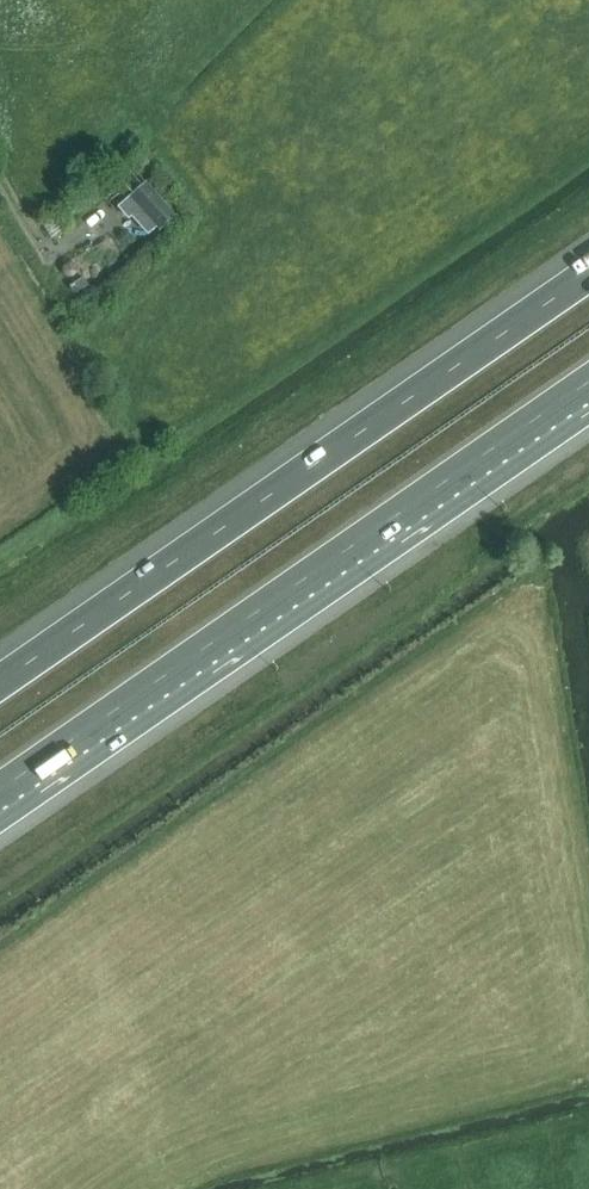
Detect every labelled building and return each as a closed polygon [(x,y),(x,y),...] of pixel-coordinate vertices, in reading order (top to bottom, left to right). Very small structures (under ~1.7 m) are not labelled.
[(157,227),(172,214),(143,180),(128,194),(157,227)]
